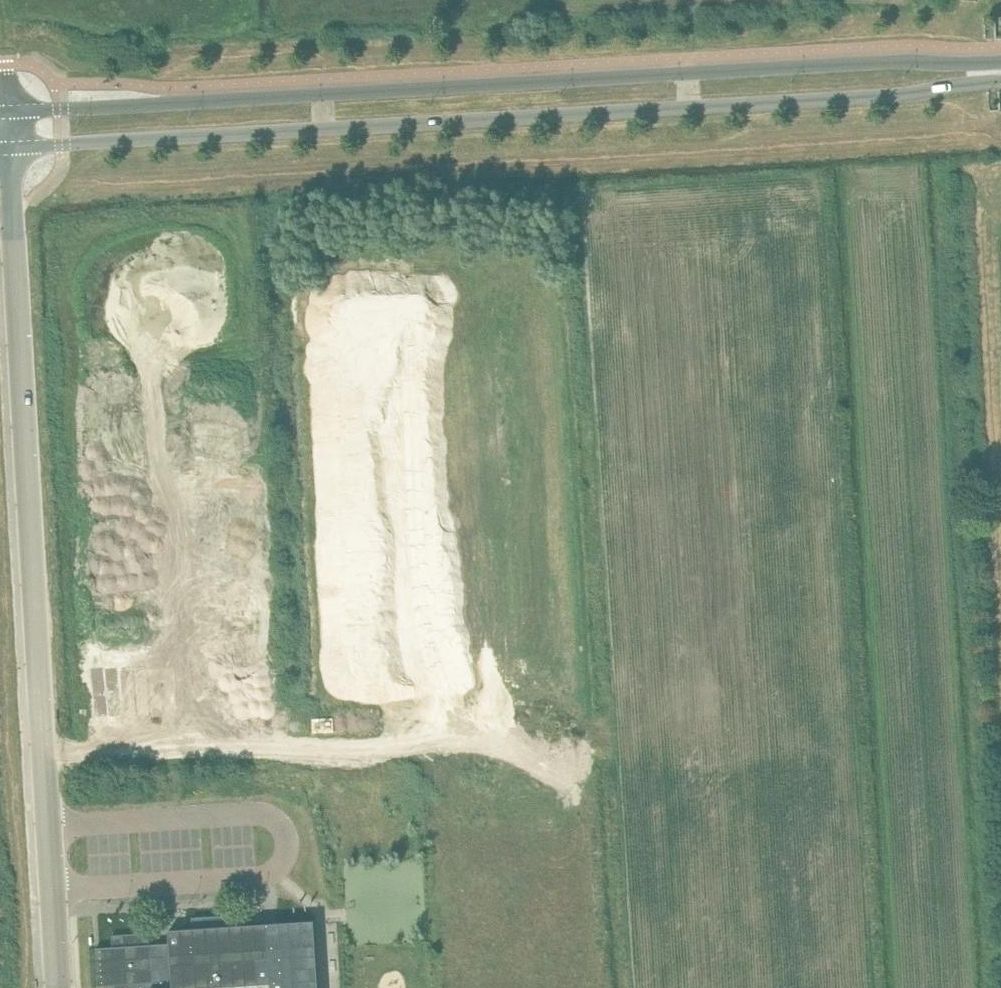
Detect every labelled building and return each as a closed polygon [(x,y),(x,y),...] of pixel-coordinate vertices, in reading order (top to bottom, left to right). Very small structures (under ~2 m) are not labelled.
[(313,923),(230,928),(229,915),(191,918),(192,930),(168,932),(168,944),(150,945),(149,933),(111,936),(112,948),(95,949),(97,987),(114,986),(115,987),(153,987),(152,983),(171,982),(171,987),(234,987),(269,985),(270,987),(318,987),(313,923)]
